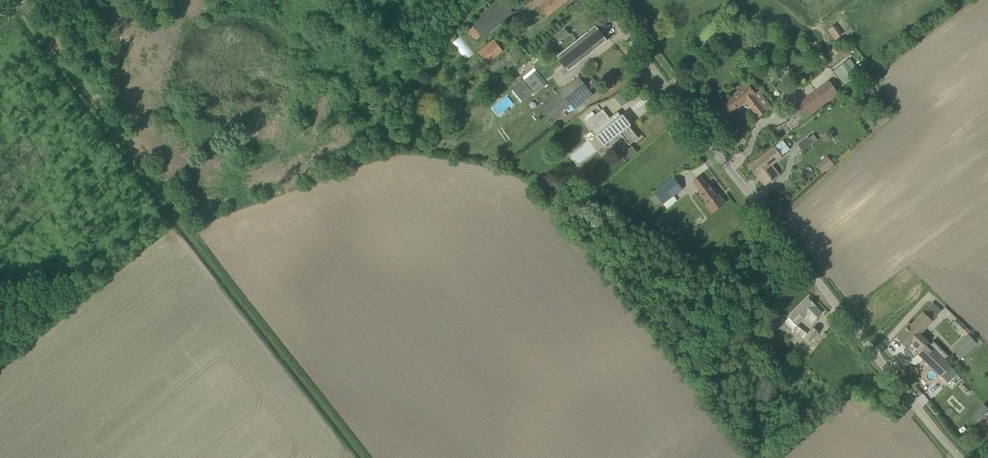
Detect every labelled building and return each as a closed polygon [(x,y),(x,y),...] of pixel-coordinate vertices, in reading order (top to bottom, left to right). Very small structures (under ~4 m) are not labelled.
[(502,0),(466,30),(475,41),(481,36),(482,38),(512,12),(502,0)] [(522,12),(526,17),(538,8),(545,17),(566,0),(537,0),(522,12)] [(836,40),(844,35),(837,24),(829,29),(836,40)] [(595,25),(561,53),(572,67),(607,40),(595,25)] [(565,28),(558,34),(562,39),(569,33),(565,28)] [(494,39),(477,51),(486,62),(502,50),(494,39)] [(833,70),(844,84),(860,72),(849,58),(833,70)] [(545,86),(533,72),(512,90),(522,101),(533,92),(535,94),(545,86)] [(593,94),(579,77),(560,92),(561,93),(543,108),(551,118),(570,104),(574,109),(593,94)] [(838,92),(828,80),(797,104),(806,117),(838,92)] [(755,94),(747,84),(706,116),(713,126),(746,101),(758,116),(771,106),(759,91),(755,94)] [(510,97),(492,105),(497,114),(515,106),(510,97)] [(596,134),(595,135),(604,146),(614,138),(613,136),(620,131),(630,143),(629,144),(629,145),(638,138),(617,111),(609,118),(602,109),(586,122),(596,134)] [(802,151),(813,143),(808,137),(797,145),(802,151)] [(790,149),(783,140),(774,146),(749,165),(757,176),(758,175),(765,185),(779,174),(771,165),(782,157),(781,156),(790,149)] [(634,146),(622,154),(626,159),(637,152),(634,146)] [(824,173),(835,163),(828,155),(817,166),(824,173)] [(704,204),(711,213),(725,203),(719,194),(717,195),(708,184),(707,185),(700,175),(692,181),(699,190),(699,191),(707,202),(704,204)] [(660,200),(662,204),(682,190),(673,177),(653,191),(655,194),(651,197),(655,203),(660,200)] [(816,306),(817,305),(809,297),(785,321),(793,329),(804,337),(807,332),(797,324),(807,315),(813,321),(822,312),(816,306)] [(920,333),(941,311),(932,303),(922,313),(912,324),(910,322),(908,324),(914,330),(915,328),(920,333)] [(952,322),(965,335),(951,349),(961,358),(976,343),(979,346),(983,343),(970,330),(957,317),(952,322)] [(927,343),(929,340),(920,333),(915,328),(914,330),(908,324),(898,335),(908,345),(910,343),(919,351),(918,352),(949,382),(958,372),(927,343)] [(811,342),(819,331),(813,327),(805,338),(811,342)] [(948,355),(933,340),(929,344),(945,359),(948,355)]
